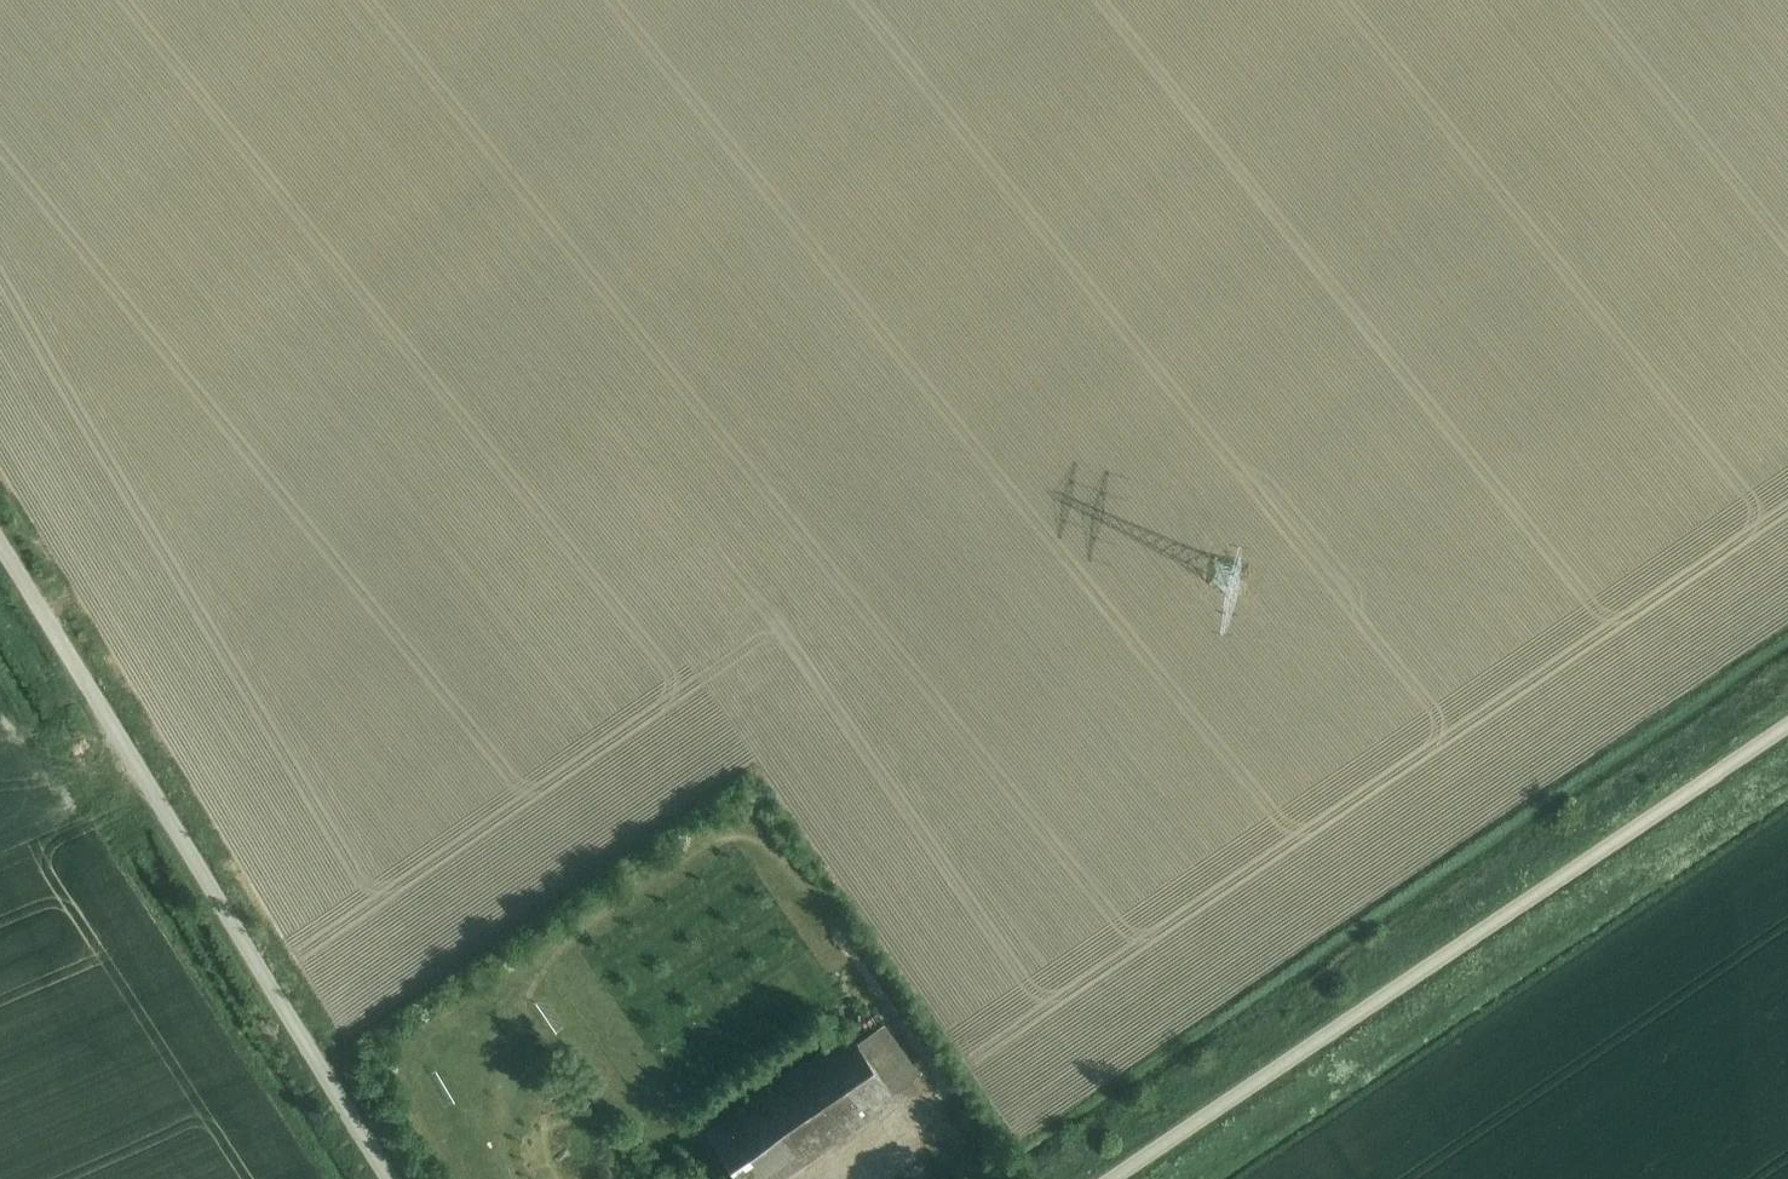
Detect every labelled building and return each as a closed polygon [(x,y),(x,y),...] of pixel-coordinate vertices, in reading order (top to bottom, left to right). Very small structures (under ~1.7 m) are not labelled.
[(884,1023),(855,1043),(877,1075),(890,1093),(919,1072),(884,1023)] [(848,1033),(704,1134),(735,1178),(782,1178),(895,1100),(890,1093),(877,1075),(855,1043),(848,1033)]
